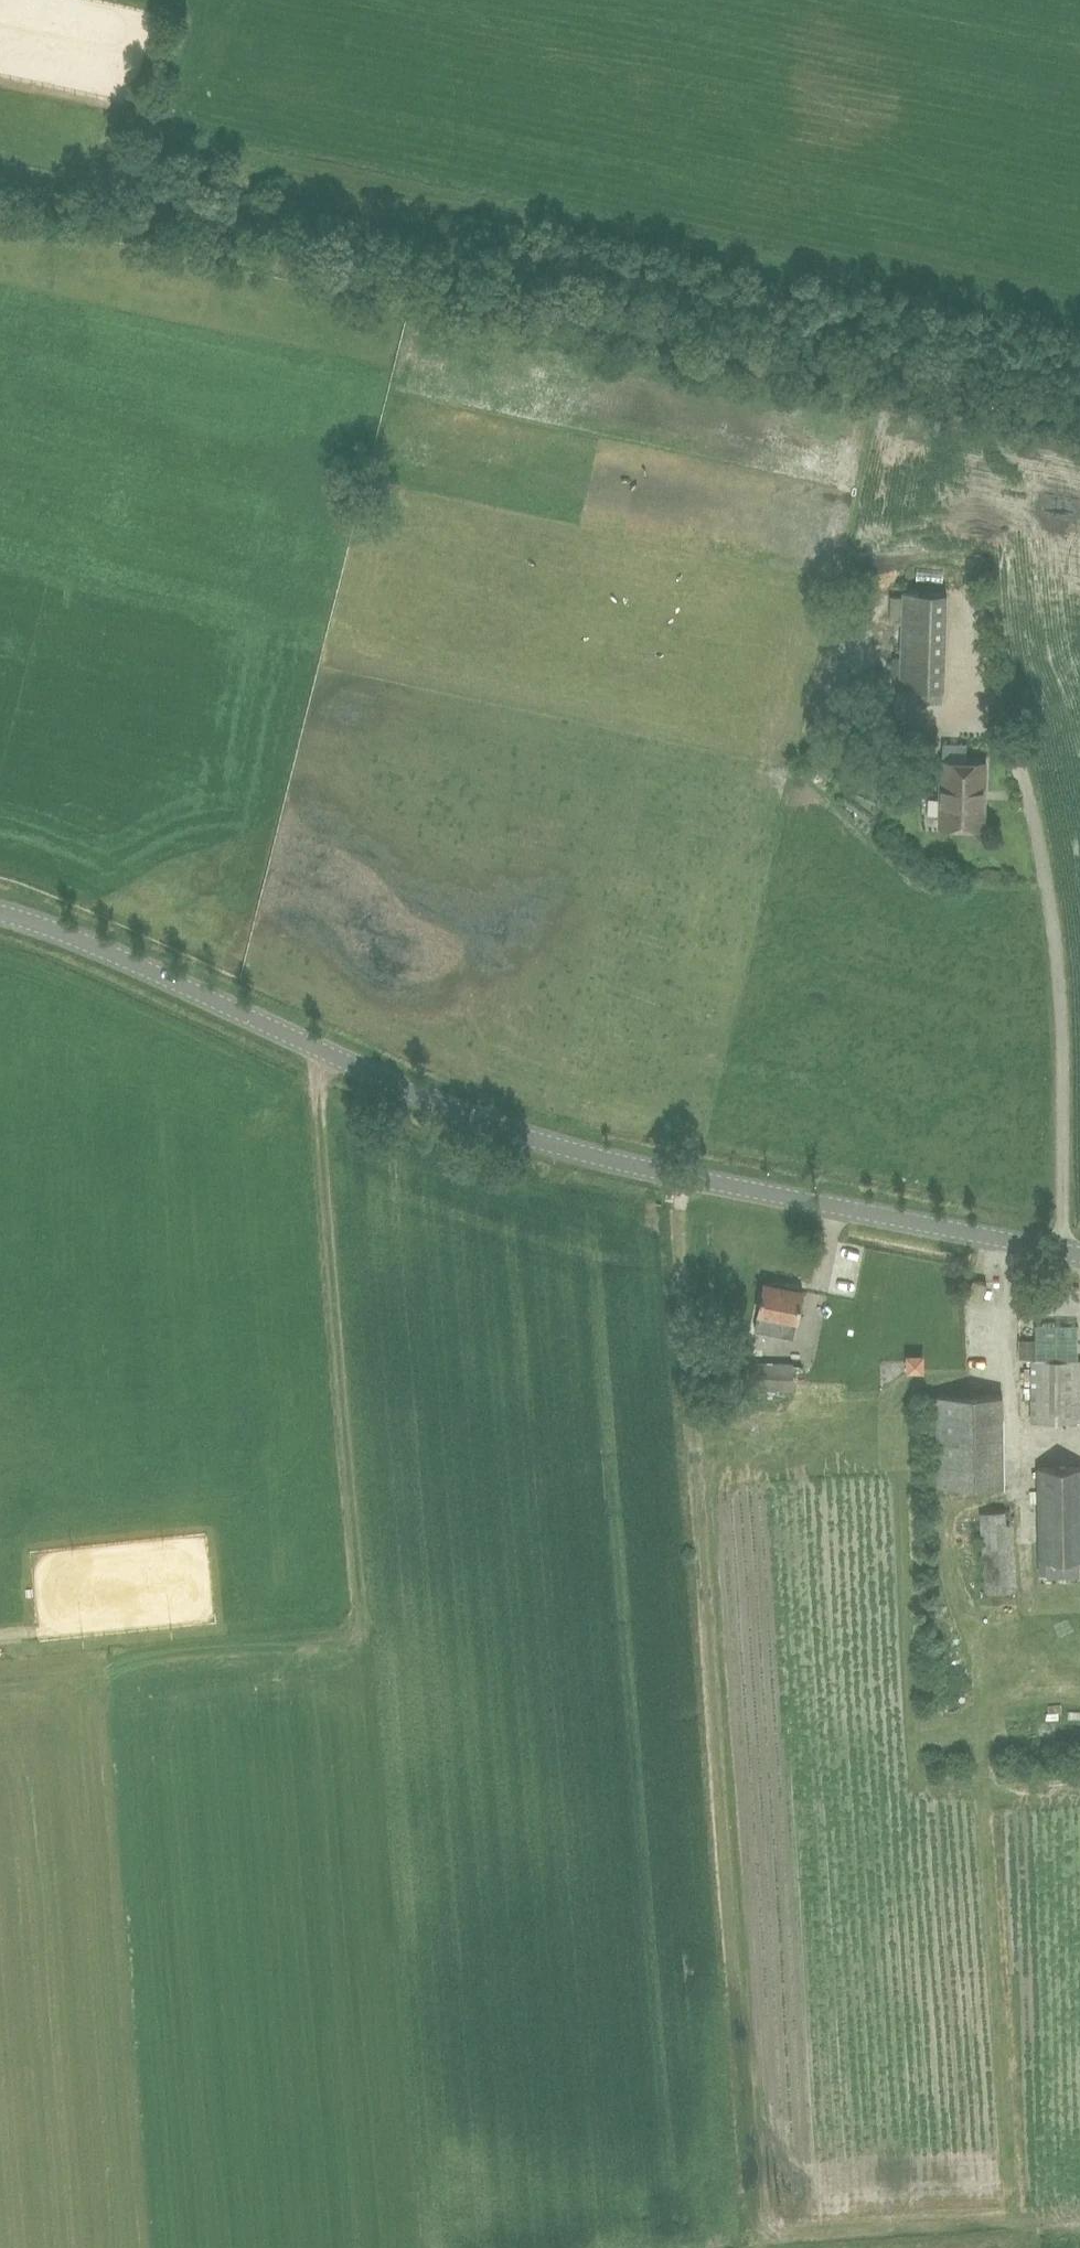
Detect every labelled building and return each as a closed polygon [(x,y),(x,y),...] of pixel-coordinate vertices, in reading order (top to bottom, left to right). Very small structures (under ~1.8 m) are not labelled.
[(944,688),(947,594),(903,593),(903,596),(891,595),(890,623),(902,623),(901,655),(893,655),(891,672),(900,674),(900,686),(944,688)] [(983,827),(985,762),(942,760),(939,825),(983,827)] [(785,1286),(764,1282),(758,1313),(755,1329),(793,1337),(797,1320),(803,1290),(798,1289),(799,1285),(786,1283),(785,1286)] [(1020,1358),(1035,1359),(1036,1340),(1020,1340),(1020,1358)] [(793,1390),(794,1380),(804,1379),(805,1364),(793,1364),(793,1361),(762,1361),(763,1350),(750,1348),(749,1388),(793,1390)] [(924,1354),(906,1354),(906,1371),(924,1371),(924,1354)] [(1035,1359),(1022,1359),(1022,1376),(1035,1376),(1034,1420),(1079,1421),(1079,1360),(1035,1359)] [(941,1483),(1006,1480),(1001,1380),(937,1383),(941,1483)] [(1079,1557),(1079,1466),(1037,1467),(1039,1558),(1079,1557)] [(986,1591),(1016,1589),(1012,1511),(979,1513),(986,1591)]
